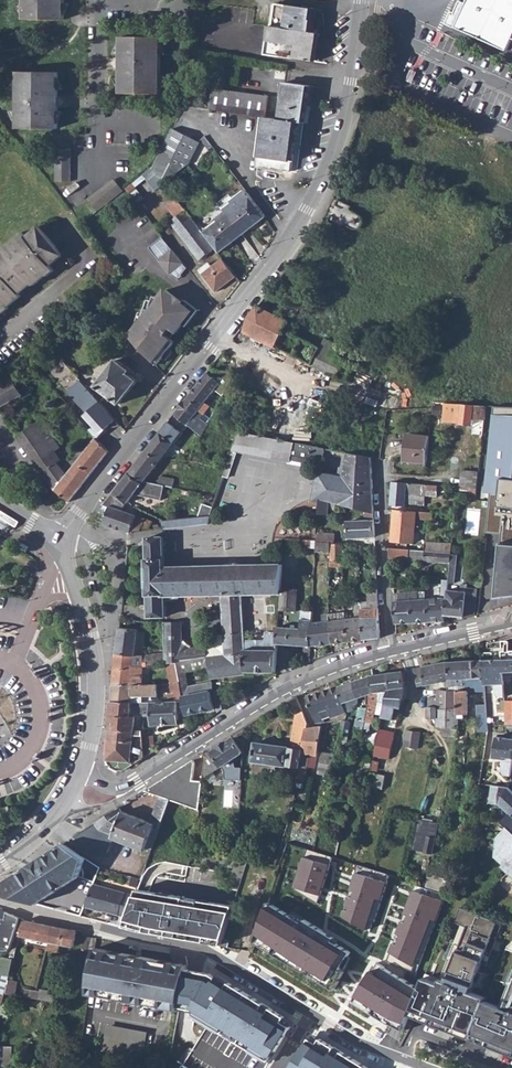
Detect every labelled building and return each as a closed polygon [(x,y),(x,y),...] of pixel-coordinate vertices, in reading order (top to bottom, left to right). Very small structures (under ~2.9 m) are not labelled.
[(25,2),(25,15),(25,18),(64,18),(64,15),(64,2),(64,0),(25,0),(25,2)] [(511,39),(511,0),(466,0),(465,2),(461,0),(459,0),(455,10),(453,9),(447,21),(507,49),(511,39)] [(276,4),(273,27),(317,33),(318,22),(315,21),(317,10),(276,4)] [(273,27),(270,26),(266,55),(313,62),(317,33),(273,27)] [(121,53),(121,60),(121,65),(121,75),(120,87),(121,92),(160,92),(160,89),(160,75),(161,53),(161,40),(161,36),(121,36),(121,41),(121,53)] [(121,65),(121,60),(117,57),(112,63),(118,68),(121,65)] [(18,111),(18,124),(18,127),(57,128),(58,123),(58,111),(58,105),(58,97),(58,89),(59,78),(59,71),(19,71),(19,77),(19,88),(18,111)] [(286,85),(281,122),(298,124),(305,125),(310,88),(286,85)] [(213,91),(210,111),(264,119),(265,120),(268,98),(213,91)] [(58,97),(58,105),(60,107),(66,102),(61,95),(58,97)] [(265,120),(264,119),(258,169),(291,174),(298,124),(281,122),(265,120)] [(172,129),(153,167),(166,183),(189,165),(201,144),(172,129)] [(72,148),(57,148),(57,164),(72,164),(72,148)] [(72,164),(57,164),(57,180),(72,181),(72,164)] [(115,178),(90,198),(99,210),(124,190),(115,178)] [(230,196),(219,204),(225,212),(242,234),(267,216),(246,189),(233,199),(230,196)] [(176,215),(187,207),(178,196),(167,204),(176,215)] [(186,210),(171,222),(202,260),(212,251),(216,249),(202,230),(186,210)] [(225,212),(202,230),(216,249),(219,253),(242,234),(225,212)] [(2,313),(9,308),(7,306),(20,296),(18,294),(30,283),(32,286),(45,275),(46,277),(53,270),(49,265),(61,254),(38,226),(25,236),(21,231),(13,238),(14,239),(2,250),(3,252),(0,254),(0,311),(2,313)] [(184,261),(164,235),(151,246),(171,272),(184,261)] [(216,249),(212,251),(218,258),(221,255),(219,253),(216,249)] [(207,272),(206,272),(210,278),(208,280),(216,291),(237,276),(223,259),(213,267),(207,272)] [(188,267),(184,261),(171,272),(179,278),(188,267)] [(204,268),(207,272),(213,267),(210,263),(204,268)] [(131,335),(158,364),(164,355),(171,347),(176,341),(164,332),(169,325),(177,331),(185,322),(194,310),(184,302),(168,289),(162,296),(157,294),(155,300),(152,309),(147,307),(145,313),(142,321),(132,333),(131,335)] [(194,310),(185,322),(188,325),(201,309),(187,298),(184,302),(194,310)] [(249,319),(246,331),(347,382),(356,366),(340,358),(341,354),(338,352),(340,347),(326,339),(321,347),(294,334),(298,326),(291,322),(259,306),(249,319)] [(142,321),(145,313),(140,311),(132,333),(142,321)] [(171,347),(164,355),(168,358),(175,350),(171,347)] [(98,386),(109,394),(114,397),(121,402),(138,379),(129,372),(132,369),(118,358),(98,386)] [(79,376),(65,360),(53,371),(89,413),(85,417),(92,426),(88,430),(95,439),(96,440),(105,432),(122,425),(106,407),(101,402),(79,376)] [(132,369),(129,372),(138,379),(141,375),(132,369)] [(187,397),(189,398),(203,409),(201,412),(204,414),(211,405),(206,402),(220,384),(227,389),(236,372),(226,370),(218,369),(215,373),(218,375),(219,378),(218,380),(207,372),(187,397)] [(0,385),(0,408),(23,394),(13,378),(0,385)] [(109,394),(101,402),(106,407),(114,397),(109,394)] [(175,413),(189,424),(197,431),(202,435),(208,423),(196,414),(199,410),(201,412),(203,409),(189,398),(187,397),(175,413)] [(253,411),(260,412),(261,407),(269,408),(270,404),(266,404),(268,399),(258,397),(255,405),(254,405),(253,411)] [(444,421),(473,424),(474,418),(485,419),(487,405),(446,402),(444,421)] [(488,489),(509,491),(511,459),(511,406),(497,406),(488,489)] [(266,436),(292,441),(311,445),(316,422),(316,417),(272,408),(266,436)] [(332,415),(341,419),(344,412),(334,409),(332,415)] [(201,412),(199,410),(196,414),(208,423),(211,419),(204,414),(201,412)] [(146,450),(161,460),(163,457),(171,447),(178,452),(185,444),(177,439),(189,424),(175,413),(146,450)] [(42,420),(17,435),(55,490),(70,502),(91,475),(77,463),(78,461),(72,456),(67,463),(72,468),(67,476),(59,464),(62,461),(56,453),(61,448),(42,420)] [(232,449),(236,451),(288,460),(289,458),(292,441),(266,436),(242,431),(239,431),(232,449)] [(428,463),(430,438),(431,436),(409,434),(406,460),(428,463)] [(77,449),(72,456),(78,461),(77,463),(91,475),(108,452),(96,440),(95,439),(84,454),(77,449)] [(289,458),(309,462),(310,458),(323,460),(326,448),(311,445),(292,441),(289,458)] [(224,475),(228,476),(236,451),(232,449),(228,464),(226,469),(224,475)] [(128,473),(142,483),(145,480),(159,462),(161,460),(146,450),(128,473)] [(321,497),(339,502),(366,510),(374,513),(373,480),(372,457),(348,452),(343,477),(321,474),(317,497),(321,497)] [(461,486),(471,487),(478,487),(480,470),(463,469),(461,486)] [(128,473),(114,491),(128,502),(135,493),(162,499),(165,484),(164,484),(155,482),(145,480),(142,483),(128,473)] [(155,482),(164,484),(165,484),(172,486),(174,478),(160,475),(159,479),(156,479),(155,482)] [(212,510),(218,512),(228,481),(222,479),(212,510)] [(394,482),(391,504),(406,506),(406,503),(408,493),(427,494),(438,495),(439,485),(394,482)] [(470,498),(477,499),(478,487),(471,487),(470,498)] [(406,503),(425,505),(427,494),(408,493),(406,503)] [(98,511),(107,512),(104,521),(128,531),(161,528),(160,522),(154,522),(155,520),(123,509),(125,504),(112,494),(98,511)] [(320,516),(323,516),(324,512),(330,513),(331,508),(337,508),(339,502),(321,497),(320,516)] [(395,509),(393,540),(415,542),(416,538),(416,531),(421,532),(422,526),(417,525),(418,518),(434,519),(434,512),(395,509)] [(366,510),(366,521),(351,521),(349,522),(350,537),(376,536),(374,513),(366,510)] [(164,519),(165,527),(208,523),(211,515),(210,514),(164,519)] [(155,520),(154,522),(160,522),(161,528),(164,519),(157,516),(155,520)] [(0,522),(0,528),(8,532),(10,528),(0,522)] [(318,539),(330,541),(330,531),(319,531),(318,539)] [(225,634),(226,654),(247,652),(247,648),(243,592),(281,591),(281,586),(282,574),(282,570),(282,562),(164,565),(163,535),(148,536),(149,615),(166,615),(165,593),(222,592),(225,634)] [(304,546),(317,547),(317,539),(304,538),(304,543),(304,546)] [(316,550),(331,551),(331,541),(330,541),(318,539),(317,539),(317,547),(316,550)] [(426,549),(440,550),(452,551),(453,542),(426,540),(426,549)] [(330,575),(333,575),(334,565),(346,565),(345,542),(332,541),(332,551),(332,561),(331,560),(330,575)] [(505,543),(501,543),(496,598),(511,596),(511,543),(505,543)] [(390,547),(390,558),(418,560),(418,549),(390,547)] [(418,549),(418,560),(430,560),(437,561),(439,561),(440,550),(426,549),(418,549)] [(439,561),(446,562),(445,567),(450,568),(451,562),(452,553),(452,551),(440,550),(439,561)] [(449,581),(455,581),(457,563),(456,563),(451,562),(450,568),(449,580),(449,581)] [(427,599),(429,621),(443,620),(446,620),(446,614),(445,614),(448,590),(448,589),(449,581),(449,580),(443,580),(441,598),(427,599)] [(446,614),(464,615),(464,618),(475,614),(478,588),(468,587),(468,584),(462,583),(461,590),(448,589),(448,590),(445,614),(446,614)] [(280,609),(297,610),(298,587),(281,586),(281,591),(280,609)] [(363,605),(365,640),(380,638),(378,589),(369,589),(370,609),(367,609),(367,604),(363,605)] [(411,592),(414,622),(429,621),(427,599),(418,600),(417,591),(411,592)] [(417,591),(418,600),(427,599),(426,591),(417,591)] [(395,601),(396,623),(414,622),(411,592),(399,592),(400,600),(395,601)] [(347,612),(348,629),(349,641),(365,640),(363,605),(363,601),(356,602),(357,612),(357,618),(350,618),(350,612),(347,612)] [(278,640),(278,643),(304,645),(303,663),(311,660),(311,645),(312,622),(313,614),(313,611),(313,610),(303,610),(302,627),(278,626),(278,630),(278,640)] [(330,613),(332,643),(349,641),(348,629),(347,612),(347,611),(330,613)] [(311,645),(315,645),(332,643),(330,613),(324,614),(324,621),(312,622),(311,645)] [(165,622),(166,663),(167,662),(176,661),(176,660),(204,657),(203,648),(190,649),(190,648),(182,641),(181,621),(165,622)] [(117,652),(136,655),(139,628),(120,626),(117,652)] [(203,648),(204,657),(208,656),(226,654),(225,634),(213,634),(213,647),(203,648)] [(485,684),(494,684),(494,694),(497,696),(504,696),(503,672),(511,671),(511,650),(509,650),(509,642),(508,640),(503,640),(502,642),(502,658),(484,659),(485,684)] [(208,656),(210,667),(211,674),(225,672),(225,673),(245,671),(276,671),(277,649),(247,648),(247,652),(226,654),(208,656)] [(114,683),(143,683),(143,665),(147,665),(147,661),(144,661),(144,654),(136,655),(117,652),(114,683)] [(144,654),(144,661),(147,661),(147,665),(160,663),(160,654),(144,654)] [(176,660),(176,661),(180,682),(183,699),(184,705),(186,714),(215,708),(211,690),(214,689),(212,679),(188,684),(185,670),(210,667),(208,656),(204,657),(176,660)] [(466,660),(467,685),(467,691),(486,691),(485,684),(484,659),(466,660)] [(450,661),(451,680),(453,680),(454,686),(467,685),(466,660),(450,661)] [(167,662),(171,682),(180,682),(176,661),(167,662)] [(415,668),(418,683),(426,681),(427,684),(446,681),(447,687),(454,686),(453,680),(451,680),(450,661),(415,668)] [(383,714),(387,715),(394,716),(396,707),(401,708),(404,694),(405,689),(403,671),(390,673),(392,691),(386,704),(383,714)] [(366,721),(373,723),(377,710),(380,708),(381,703),(386,704),(392,691),(390,673),(373,675),(375,692),(372,700),(370,707),(366,721)] [(355,681),(360,697),(370,695),(368,699),(372,700),(375,692),(373,675),(355,681)] [(339,686),(345,703),(348,712),(355,710),(354,705),(359,703),(360,697),(355,681),(339,686)] [(112,701),(143,700),(153,700),(153,694),(157,694),(157,682),(143,683),(114,683),(112,701)] [(171,682),(173,700),(183,699),(180,682),(171,682)] [(324,691),(329,707),(332,715),(332,717),(348,712),(345,703),(339,686),(324,691)] [(214,689),(216,700),(219,711),(229,704),(226,687),(214,689)] [(438,709),(458,710),(458,690),(444,690),(439,689),(438,697),(438,709)] [(458,690),(458,710),(459,714),(468,713),(467,691),(458,690)] [(308,697),(317,723),(325,722),(324,718),(332,715),(329,707),(324,691),(308,697)] [(289,702),(294,714),(297,715),(292,742),(299,744),(298,749),(289,748),(289,747),(257,742),(254,761),(287,766),(287,765),(301,767),(308,727),(309,722),(299,697),(289,702)] [(438,719),(438,709),(438,697),(430,697),(429,718),(438,719)] [(143,700),(143,708),(152,708),(152,714),(152,723),(180,722),(180,706),(184,705),(183,699),(173,700),(153,700),(143,700)] [(480,723),(487,723),(486,699),(479,699),(479,705),(478,705),(478,716),(480,715),(480,723)] [(110,726),(135,728),(136,714),(132,714),(132,712),(136,712),(143,712),(143,708),(143,700),(112,701),(110,726)] [(364,729),(366,721),(370,707),(362,707),(356,726),(364,729)] [(438,728),(443,728),(460,728),(459,714),(458,710),(438,709),(438,719),(438,728)] [(135,728),(144,729),(143,713),(143,712),(136,712),(132,712),(132,714),(136,714),(135,728)] [(342,743),(344,735),(349,736),(352,721),(344,720),(340,734),(341,735),(339,746),(342,746),(342,743)] [(107,754),(109,761),(112,764),(116,766),(119,767),(125,767),(129,767),(145,757),(144,736),(144,729),(135,728),(110,726),(107,754)] [(204,753),(206,757),(206,765),(205,775),(240,755),(239,765),(243,765),(245,727),(232,735),(233,738),(213,750),(211,748),(204,753)] [(301,767),(308,768),(309,765),(310,754),(316,755),(318,755),(322,727),(319,727),(308,727),(301,767)] [(442,738),(458,738),(458,737),(459,733),(460,728),(443,728),(442,738)] [(375,756),(391,759),(395,733),(380,730),(379,734),(377,742),(375,756)] [(406,747),(418,749),(421,733),(408,730),(406,747)] [(144,736),(145,757),(154,751),(154,736),(144,736)] [(498,736),(496,757),(505,759),(504,771),(507,774),(511,774),(511,738),(498,736)] [(319,773),(328,774),(331,754),(323,752),(319,773)] [(162,796),(171,800),(200,810),(204,782),(194,780),(195,762),(194,759),(161,780),(157,794),(162,796)] [(299,779),(306,781),(308,768),(301,767),(300,774),(299,779)] [(384,789),(386,775),(378,773),(375,787),(384,789)] [(161,780),(146,790),(157,794),(161,780)] [(488,802),(500,804),(508,813),(508,814),(501,822),(506,827),(495,838),(494,856),(503,865),(501,867),(507,874),(511,878),(511,792),(507,787),(491,785),(488,802)] [(106,854),(114,837),(147,850),(148,847),(152,849),(157,838),(171,800),(162,796),(151,821),(123,811),(120,806),(75,835),(89,843),(89,844),(106,854)] [(419,819),(413,849),(434,853),(440,823),(419,819)] [(52,850),(3,881),(2,882),(3,895),(36,903),(78,877),(78,876),(86,856),(82,854),(64,842),(52,850)] [(330,864),(303,858),(295,888),(316,903),(321,896),(330,864)] [(386,882),(355,872),(341,916),(367,930),(386,882)] [(446,878),(430,875),(427,886),(443,891),(446,878)] [(131,884),(139,887),(142,879),(134,876),(131,884)] [(85,904),(104,909),(104,910),(128,916),(136,895),(94,882),(85,904)] [(128,916),(125,925),(167,933),(179,897),(138,889),(136,895),(128,916)] [(443,901),(412,890),(390,951),(415,966),(443,901)] [(235,907),(179,897),(167,933),(224,943),(235,907)] [(269,905),(258,934),(333,982),(349,953),(269,905)] [(411,1014),(473,1037),(487,1000),(488,997),(472,990),(476,979),(480,970),(480,969),(482,963),(483,963),(488,948),(488,947),(498,920),(485,915),(461,906),(455,921),(462,924),(469,926),(448,980),(442,978),(440,982),(425,976),(421,988),(411,1014)] [(7,948),(10,944),(13,935),(20,916),(7,910),(6,918),(0,917),(0,947),(7,948)] [(21,935),(50,940),(54,924),(27,920),(25,919),(21,935)] [(503,922),(498,920),(488,947),(488,948),(483,963),(487,965),(490,958),(493,960),(496,951),(493,950),(503,922)] [(48,948),(59,950),(61,942),(74,945),(77,928),(54,924),(50,940),(48,948)] [(442,978),(448,980),(469,926),(462,924),(442,978)] [(96,944),(97,937),(85,935),(82,949),(95,951),(96,944)] [(136,952),(96,944),(95,951),(89,989),(106,993),(115,994),(125,996),(144,1000),(153,1002),(162,1004),(179,1007),(180,1001),(187,966),(187,962),(141,953),(140,958),(135,957),(136,952)] [(13,965),(17,950),(9,948),(5,962),(13,965)] [(294,1022),(218,975),(212,971),(187,966),(180,1001),(197,1003),(194,1018),(272,1062),(286,1035),(294,1022)] [(411,1014),(421,988),(383,967),(380,976),(372,970),(354,1001),(404,1028),(411,1014)] [(485,972),(480,970),(476,979),(482,981),(485,972)] [(425,976),(440,982),(442,978),(427,972),(425,976)] [(6,992),(15,993),(18,980),(9,978),(6,992)] [(509,1008),(510,1005),(507,1004),(511,990),(511,979),(502,1005),(509,1008)] [(39,997),(51,999),(53,990),(41,988),(39,997)] [(51,999),(61,1001),(65,1002),(67,993),(53,990),(51,999)] [(487,1000),(473,1037),(480,1042),(495,1048),(511,1055),(511,990),(507,1004),(510,1005),(509,1008),(502,1005),(487,1000)] [(148,1032),(108,1024),(103,1048),(144,1055),(148,1032)] [(314,1034),(306,1047),(292,1067),(369,1067),(314,1034)] [(9,1065),(10,1046),(0,1045),(0,1064),(9,1065)] [(41,1066),(51,1067),(52,1059),(52,1056),(52,1055),(43,1054),(41,1066)]
